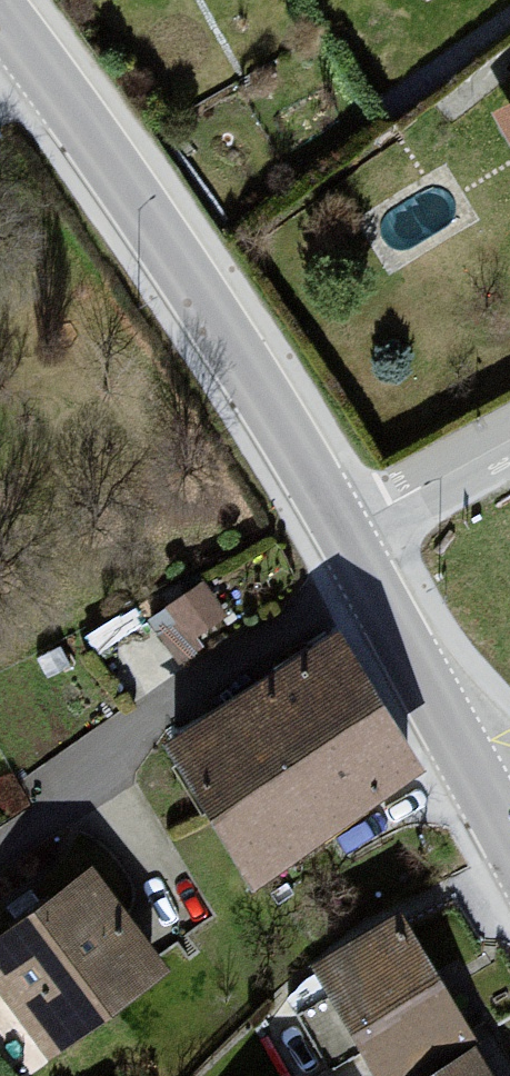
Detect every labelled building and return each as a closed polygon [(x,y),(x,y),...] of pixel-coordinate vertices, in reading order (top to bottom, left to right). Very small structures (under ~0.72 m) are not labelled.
[(492,107),(509,142),(509,95),(492,107)] [(178,640),(231,605),(205,567),(153,603),(178,640)] [(319,633),(143,742),(227,878),(403,769),(319,633)] [(0,919),(0,1027),(30,1066),(152,975),(70,866),(0,919)] [(290,964),(358,1075),(400,1075),(452,1043),(372,914),(290,964)] [(452,1043),(400,1075),(473,1075),(452,1043)]
